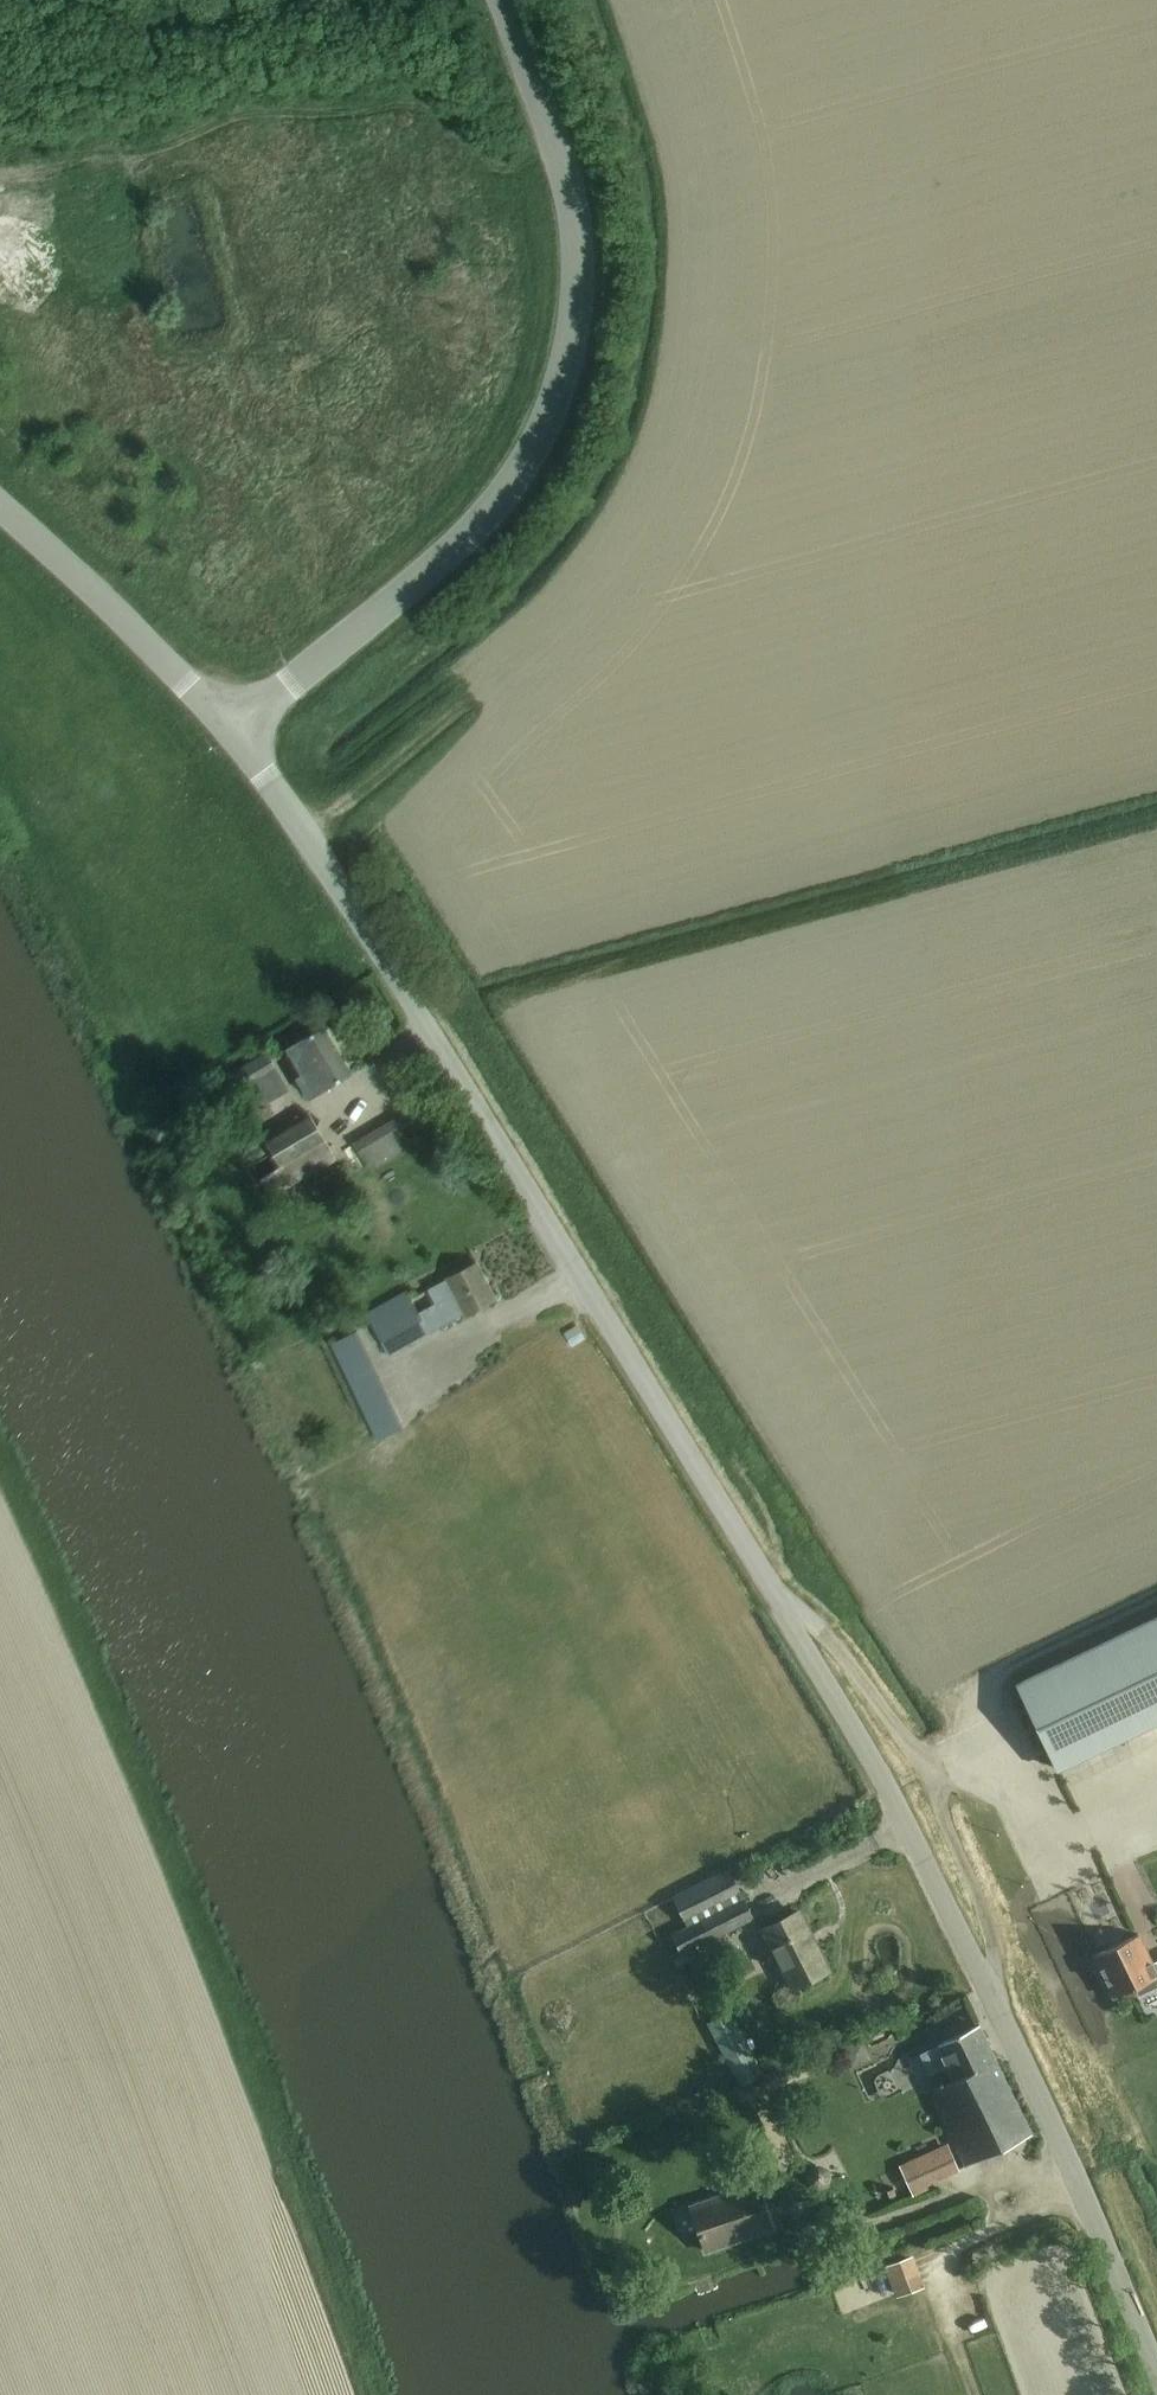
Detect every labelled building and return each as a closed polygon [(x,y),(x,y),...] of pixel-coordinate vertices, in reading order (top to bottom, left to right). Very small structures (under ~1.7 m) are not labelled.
[(321,1028),(301,1040),(283,1050),(298,1076),(293,1079),(306,1100),(349,1075),(321,1028)] [(263,1052),(239,1066),(247,1078),(271,1064),(263,1052)] [(419,1102),(350,1142),(368,1170),(410,1145),(399,1128),(425,1113),(419,1102)] [(306,1113),(261,1141),(275,1163),(255,1175),(269,1198),(334,1159),(306,1113)] [(474,1265),(453,1276),(426,1290),(434,1305),(417,1314),(405,1291),(363,1313),(385,1355),(470,1310),(492,1299),(474,1265)] [(330,1344),(375,1440),(400,1429),(355,1333),(330,1344)] [(1020,1682),(1061,1769),(1156,1723),(1156,1617),(1020,1682)] [(732,1868),(675,1896),(691,1926),(674,1935),(683,1954),(756,1917),(732,1868)] [(801,1911),(780,1922),(765,1929),(794,1988),(830,1969),(801,1911)] [(1116,1945),(1095,1955),(1114,1997),(1156,1977),(1156,1962),(1153,1964),(1139,1934),(1116,1945)] [(729,2012),(709,2023),(741,2083),(761,2073),(729,2012)] [(940,2044),(921,2052),(931,2073),(949,2065),(955,2078),(934,2088),(958,2141),(967,2163),(1012,2144),(1020,2140),(1033,2134),(980,2025),(959,2035),(939,2043),(940,2044)] [(859,2058),(844,2065),(852,2081),(867,2073),(859,2058)] [(804,2062),(781,2070),(736,2088),(740,2100),(811,2075),(804,2062)] [(758,2184),(736,2192),(693,2206),(700,2229),(708,2251),(773,2229),(758,2184)] [(909,2272),(881,2284),(893,2311),(921,2299),(909,2272)]
